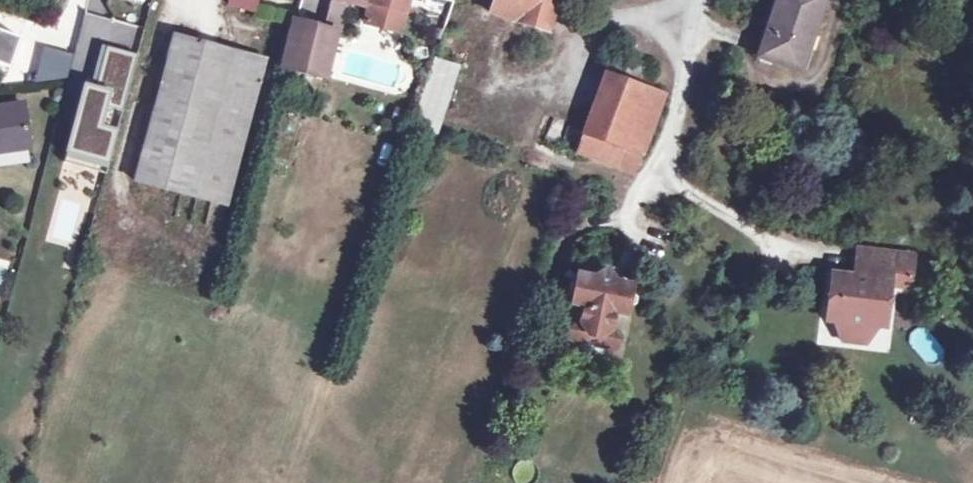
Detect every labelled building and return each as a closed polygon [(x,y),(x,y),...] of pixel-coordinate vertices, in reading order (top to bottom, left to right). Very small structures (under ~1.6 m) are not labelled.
[(225,8),(250,15),(255,0),(227,0),(225,8)] [(360,4),(369,6),(363,26),(397,36),(407,0),(361,0),(360,4)] [(480,34),(508,41),(506,51),(515,55),(526,27),(534,29),(531,36),(540,39),(553,0),(491,0),(480,34)] [(772,63),(800,72),(826,0),(779,0),(765,41),(778,46),(772,63)] [(280,71),(320,83),(332,37),(337,36),(344,12),(328,8),(320,35),(292,27),(280,71)] [(0,36),(0,70),(8,73),(19,42),(0,36)] [(759,59),(772,63),(778,46),(765,41),(759,59)] [(234,216),(274,69),(265,66),(213,55),(171,44),(131,188),(174,200),(234,216)] [(103,51),(91,94),(81,91),(60,169),(70,172),(103,181),(136,60),(103,51)] [(611,57),(576,156),(633,177),(661,99),(642,92),(650,70),(611,57)] [(410,129),(435,138),(458,73),(432,64),(410,129)] [(26,146),(19,110),(0,113),(0,151),(26,146)] [(26,146),(0,151),(0,159),(28,154),(26,146)] [(861,250),(861,252),(911,267),(912,253),(861,250)] [(873,278),(858,277),(831,276),(827,322),(835,323),(848,324),(851,328),(861,329),(865,325),(881,325),(887,325),(891,285),(898,286),(910,286),(911,267),(861,252),(859,270),(873,271),(873,278)] [(859,270),(858,277),(873,278),(873,271),(859,270)] [(614,280),(608,272),(601,278),(579,274),(574,304),(587,307),(585,319),(572,327),(569,344),(579,346),(583,354),(594,358),(602,351),(617,353),(620,341),(612,326),(614,314),(628,315),(633,285),(614,280)] [(864,346),(881,325),(865,325),(861,329),(851,328),(848,324),(835,323),(844,345),(864,346)]
